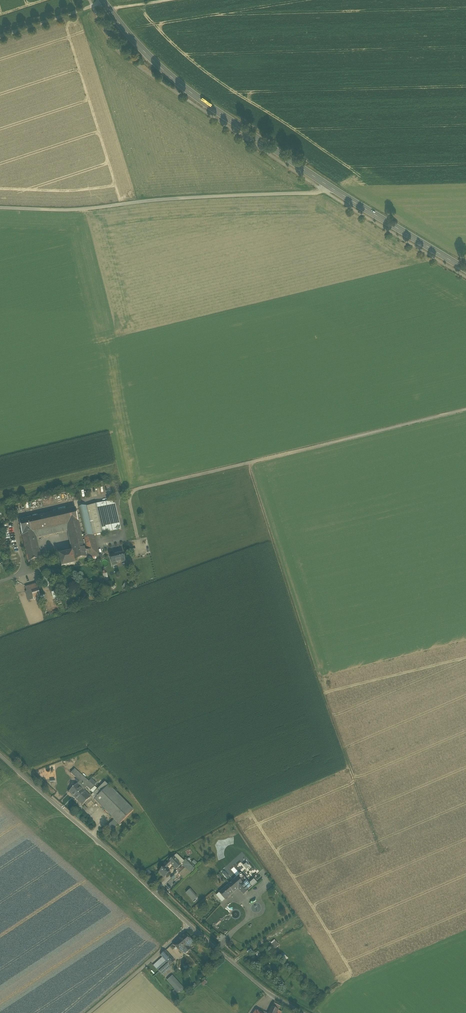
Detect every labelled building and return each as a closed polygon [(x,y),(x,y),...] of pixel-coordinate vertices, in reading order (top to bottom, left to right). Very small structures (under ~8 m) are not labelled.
[(87,506),(94,535),(121,529),(114,501),(114,500),(113,501),(87,507),(87,506)] [(97,549),(94,535),(87,506),(87,507),(19,522),(28,563),(39,561),(40,561),(40,560),(39,560),(35,539),(62,533),(69,531),(74,552),(72,553),(74,561),(79,560),(86,558),(91,557),(98,555),(97,549)] [(61,567),(62,568),(74,565),(75,565),(75,564),(74,564),(74,561),(72,553),(71,553),(59,556),(61,567)] [(113,564),(113,566),(117,565),(117,563),(124,561),(125,561),(123,553),(121,554),(111,556),(112,564),(113,564)] [(28,591),(31,600),(39,597),(37,588),(28,591)] [(87,787),(93,794),(98,790),(94,786),(89,781),(74,769),(71,773),(80,781),(87,787)] [(108,786),(105,782),(98,790),(93,794),(91,796),(94,799),(94,800),(114,820),(118,824),(119,825),(133,811),(109,785),(108,786)] [(82,806),(90,797),(77,784),(68,792),(82,806)] [(108,826),(112,830),(118,824),(114,820),(108,826)] [(173,858),(180,865),(181,864),(184,862),(176,854),(173,858)] [(173,858),(169,862),(171,864),(176,870),(181,865),(180,865),(173,858)] [(185,868),(190,873),(192,871),(194,869),(185,860),(184,862),(181,864),(185,868)] [(231,876),(233,879),(243,871),(235,862),(229,868),(234,873),(231,876)] [(170,872),(166,869),(164,867),(158,873),(164,878),(170,872)] [(190,873),(185,868),(179,874),(184,879),(190,873)] [(244,887),(245,887),(249,883),(241,874),(236,878),(244,886),(244,887)] [(236,878),(219,893),(222,896),(225,900),(234,892),(233,890),(234,889),(232,888),(235,885),(238,888),(238,889),(240,891),(243,895),(244,894),(248,891),(245,887),(244,887),(244,886),(236,878)] [(245,887),(248,891),(257,883),(254,879),(249,883),(245,887)] [(197,898),(190,890),(186,893),(193,901),(197,898)] [(188,946),(189,946),(191,943),(193,942),(185,933),(173,944),(181,953),(184,950),(188,946)] [(271,943),(275,949),(280,945),(276,940),(271,943)] [(162,957),(166,961),(170,966),(175,961),(165,951),(160,955),(162,957)] [(166,961),(162,957),(153,965),(157,969),(166,961)] [(170,966),(166,961),(157,969),(161,974),(170,966)] [(171,967),(170,966),(161,974),(162,975),(171,967)] [(183,988),(172,975),(168,979),(176,989),(172,992),(175,995),(183,988)]
